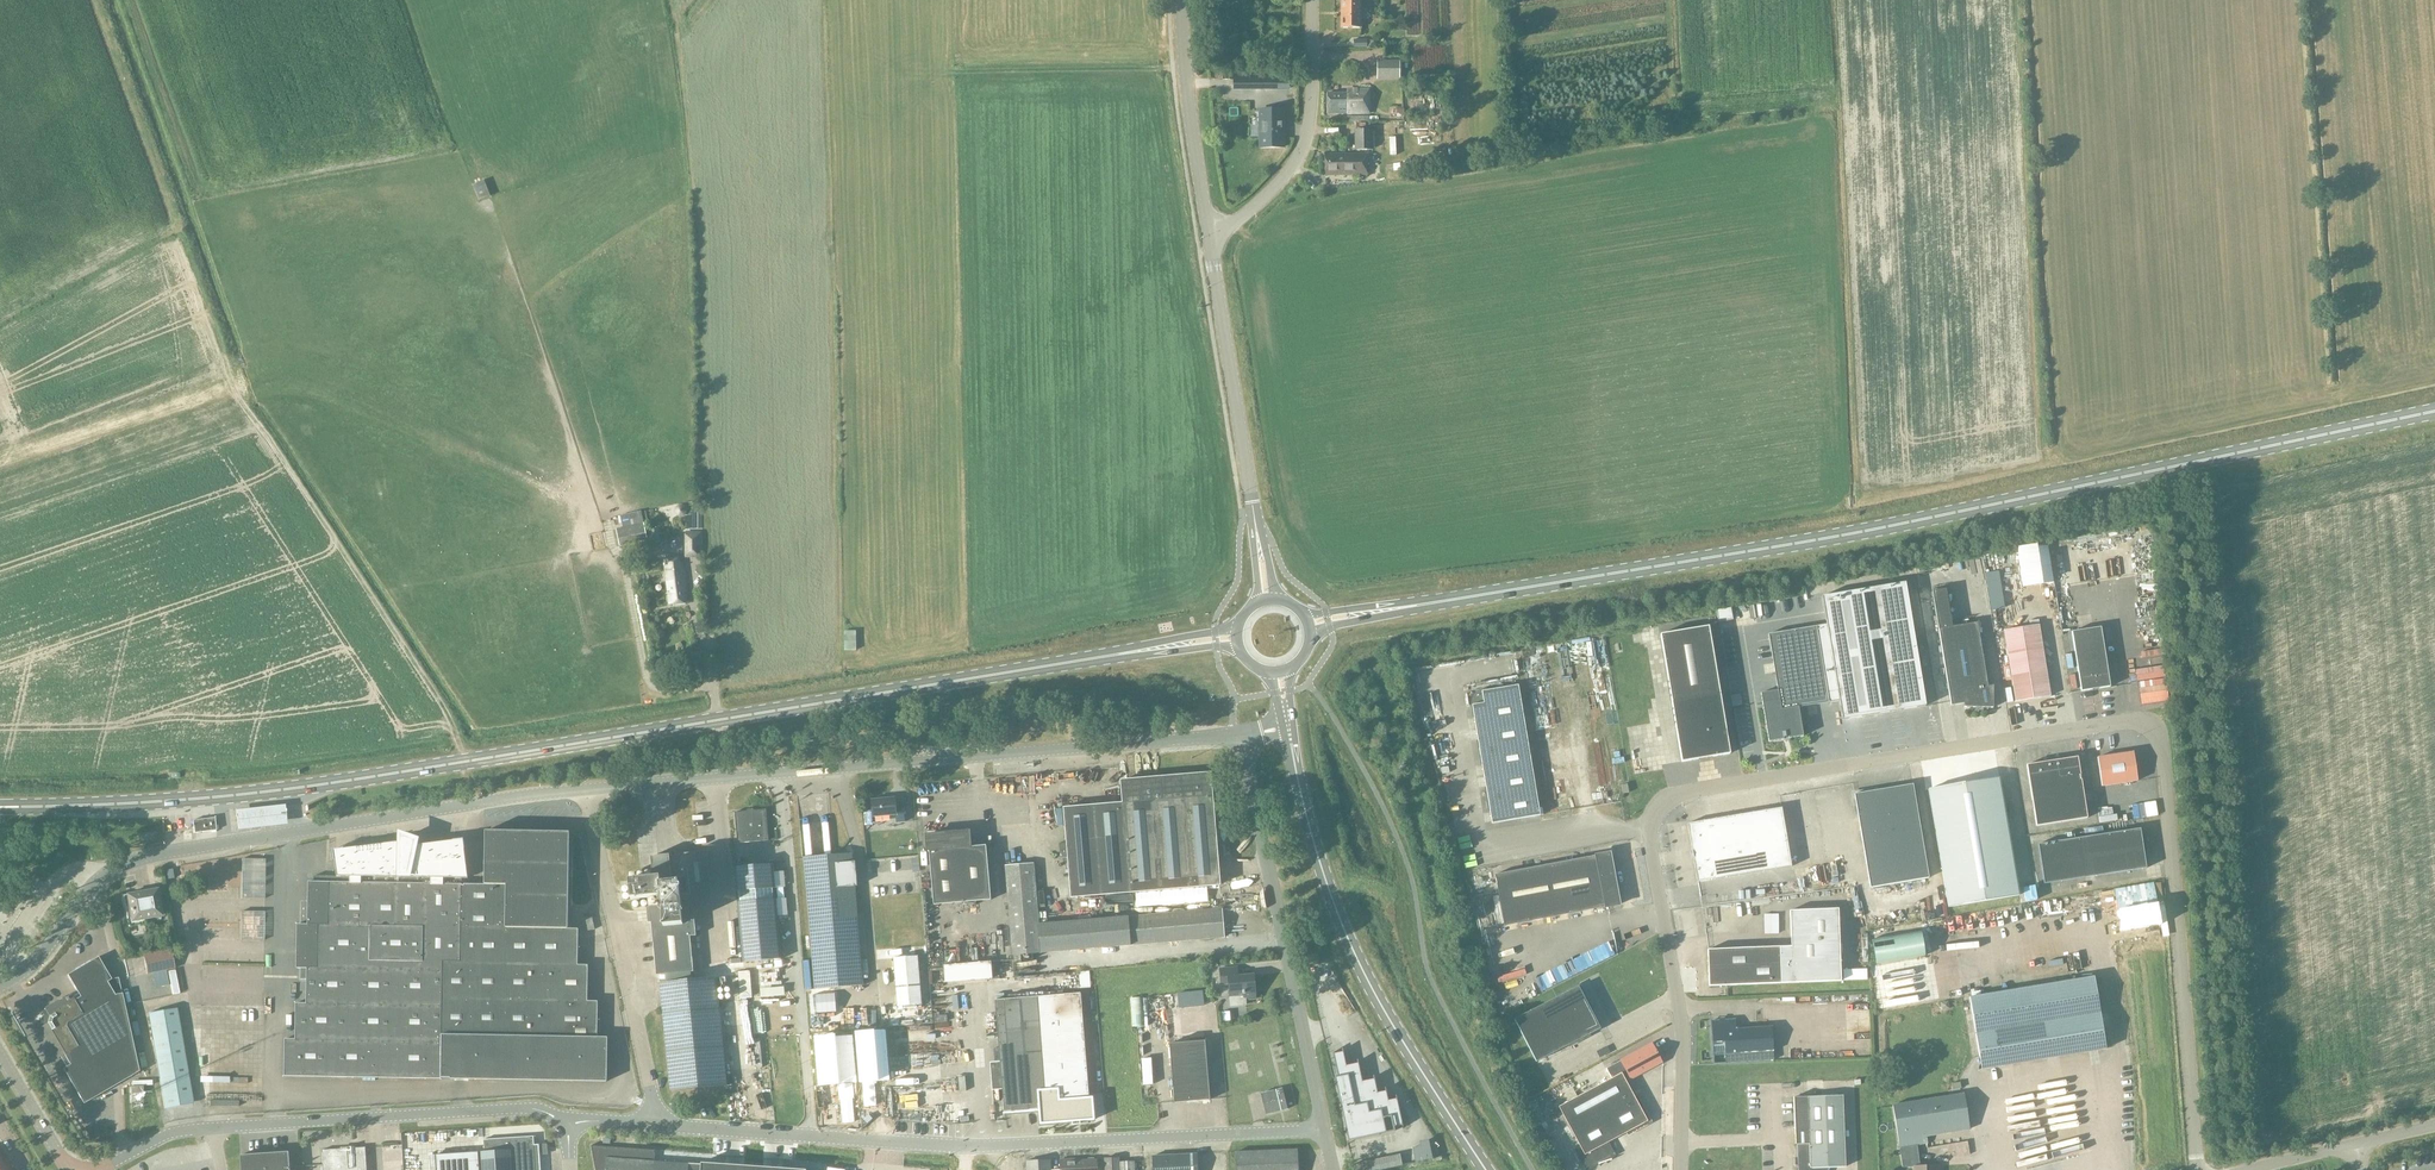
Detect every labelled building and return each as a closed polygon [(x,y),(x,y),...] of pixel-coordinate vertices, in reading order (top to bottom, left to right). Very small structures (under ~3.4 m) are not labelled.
[(1341,28),(1360,29),(1361,9),(1369,9),(1369,0),(1341,0),(1341,28)] [(1367,48),(1367,49),(1373,49),(1373,41),(1367,41),(1367,40),(1354,40),(1354,48),(1367,48)] [(1400,61),(1377,61),(1377,70),(1377,79),(1387,80),(1400,80),(1400,68),(1400,61)] [(1250,74),(1233,74),(1233,90),(1244,90),(1275,90),(1289,90),(1289,84),(1289,74),(1250,74)] [(1327,94),(1327,114),(1370,114),(1369,90),(1347,90),(1347,93),(1327,94)] [(1420,92),(1421,112),(1436,111),(1435,92),(1420,92)] [(1391,108),(1392,115),(1401,115),(1401,107),(1391,108)] [(1285,109),(1258,109),(1258,149),(1261,149),(1285,148),(1285,109)] [(1223,110),(1216,112),(1218,121),(1226,119),(1223,110)] [(1248,136),(1256,136),(1255,121),(1247,122),(1248,136)] [(1355,131),(1355,150),(1372,150),(1371,130),(1355,131)] [(1325,175),(1356,175),(1368,174),(1367,154),(1355,155),(1325,155),(1325,175)] [(479,199),(490,195),(484,182),(474,186),(479,199)] [(648,540),(644,524),(641,511),(620,516),(623,528),(616,530),(620,546),(648,540)] [(660,542),(658,529),(648,530),(650,544),(660,542)] [(685,531),(685,558),(703,558),(703,531),(685,531)] [(648,560),(646,546),(637,548),(639,562),(648,560)] [(664,560),(669,604),(688,602),(683,563),(680,563),(679,558),(664,560)] [(1909,575),(1909,586),(1919,586),(1920,602),(1927,601),(1926,574),(1909,575)] [(1768,635),(1778,691),(1761,694),(1769,742),(1803,737),(1799,708),(1839,702),(1842,720),(1926,707),(1906,583),(1822,597),(1827,625),(1768,635)] [(1979,623),(1951,627),(1946,589),(1935,591),(1951,706),(1964,705),(1964,708),(1993,709),(1994,686),(1988,687),(1979,623)] [(1788,613),(1789,599),(1776,599),(1776,613),(1788,613)] [(1732,620),(1753,617),(1751,603),(1738,605),(1740,618),(1730,619),(1730,618),(1721,619),(1723,627),(1733,626),(1732,620)] [(1714,606),(1716,618),(1729,616),(1728,605),(1714,606)] [(2139,619),(2147,617),(2144,610),(2136,612),(2139,619)] [(2039,626),(2004,632),(2015,703),(2051,697),(2039,626)] [(1730,754),(1709,627),(1661,635),(1682,762),(1730,754)] [(2101,628),(2072,633),(2081,692),(2110,688),(2101,628)] [(847,651),(856,651),(856,631),(844,631),(844,650),(844,651),(847,651)] [(2161,666),(2132,671),(2134,679),(2128,680),(2130,687),(2164,681),(2161,666)] [(2064,673),(2069,688),(2075,686),(2071,671),(2064,673)] [(1474,715),(1475,720),(1523,712),(1519,685),(1492,690),(1492,688),(1481,690),(1479,691),(1477,692),(1476,693),(1475,694),(1474,696),(1473,697),(1472,698),(1472,699),(1472,700),(1471,701),(1471,702),(1471,703),(1471,705),(1473,715),(1474,715)] [(2142,697),(2142,707),(2159,707),(2159,687),(2133,688),(2134,697),(2142,697)] [(1730,705),(1740,703),(1738,691),(1728,692),(1730,705)] [(1454,697),(1456,710),(1464,708),(1463,696),(1454,697)] [(1478,744),(1478,746),(1528,738),(1523,712),(1475,720),(1479,744),(1478,744)] [(1441,733),(1430,736),(1433,747),(1444,745),(1441,733)] [(1478,746),(1481,762),(1482,762),(1484,771),(1532,763),(1528,738),(1478,746)] [(2133,753),(2097,758),(2102,787),(2138,782),(2133,753)] [(2078,758),(2027,766),(2036,827),(2087,819),(2078,758)] [(1484,771),(1487,791),(1486,791),(1487,798),(1536,789),(1532,763),(1484,771)] [(1063,808),(1070,897),(1220,886),(1211,773),(1120,780),(1122,803),(1063,808)] [(1928,790),(1948,908),(2019,896),(1999,778),(1928,790)] [(1855,795),(1870,888),(1929,879),(1913,785),(1855,795)] [(1492,824),(1541,816),(1536,789),(1487,798),(1488,809),(1490,808),(1492,824)] [(1814,799),(1830,798),(1829,790),(1813,792),(1814,799)] [(871,800),(872,813),(864,813),(865,826),(873,825),(872,817),(895,815),(896,822),(904,821),(903,805),(895,805),(894,798),(871,800)] [(285,806),(235,811),(237,830),(286,825),(285,806)] [(1782,808),(1688,824),(1698,883),(1792,867),(1782,808)] [(735,812),(737,843),(768,841),(766,810),(735,812)] [(193,820),(194,832),(216,830),(215,817),(193,820)] [(2043,885),(2115,874),(2146,869),(2143,853),(2148,853),(2145,830),(2140,831),(2140,830),(2037,845),(2043,885)] [(285,1039),(284,1076),(441,1079),(606,1082),(607,1037),(596,1037),(597,1001),(587,1001),(587,965),(577,965),(578,929),(577,929),(567,929),(569,833),(568,832),(485,831),(485,832),(484,884),(463,884),(463,885),(461,885),(462,879),(467,878),(462,840),(413,846),(413,844),(414,845),(414,844),(414,843),(413,843),(413,842),(412,842),(411,842),(411,841),(410,841),(409,841),(408,840),(407,840),(406,840),(405,840),(405,839),(404,839),(403,839),(402,839),(401,839),(401,840),(402,840),(402,842),(333,851),(336,877),(314,876),(314,882),(309,882),(308,882),(307,924),(297,924),(297,925),(296,968),(300,968),(300,979),(307,979),(307,1003),(296,1003),(295,1039),(285,1039)] [(991,900),(986,846),(970,847),(969,832),(926,836),(928,852),(929,852),(929,857),(934,905),(991,900)] [(665,983),(660,983),(671,1091),(726,1085),(716,978),(691,980),(691,972),(694,972),(689,925),(695,925),(693,903),(681,904),(680,894),(687,894),(688,895),(711,892),(707,852),(651,857),(653,879),(629,881),(631,900),(661,898),(662,909),(650,910),(656,976),(665,975),(665,983)] [(862,985),(854,886),(857,886),(855,861),(852,861),(852,859),(844,852),(841,855),(804,858),(815,989),(862,985)] [(1495,875),(1505,926),(1620,905),(1610,853),(1495,875)] [(264,860),(243,860),(242,898),(263,898),(264,860)] [(1037,911),(1033,863),(1004,866),(1010,926),(1038,924),(1037,911)] [(776,899),(773,899),(772,889),(775,889),(773,864),(734,867),(736,892),(739,892),(740,902),(737,902),(742,963),(781,959),(776,899)] [(2019,883),(2021,901),(2034,899),(2031,881),(2019,883)] [(146,924),(145,918),(161,915),(156,891),(140,894),(140,893),(123,896),(129,927),(146,924)] [(1222,909),(1204,911),(1206,939),(1224,938),(1222,909)] [(1709,987),(1781,984),(1840,982),(1838,909),(1790,911),(1791,947),(1708,950),(1709,987)] [(1868,926),(1891,923),(1888,909),(1865,913),(1868,926)] [(959,922),(969,919),(967,911),(957,914),(959,922)] [(1204,911),(1186,912),(1188,941),(1206,939),(1204,911)] [(242,912),(242,941),(263,941),(263,912),(242,912)] [(1186,912),(1168,914),(1170,942),(1188,941),(1186,912)] [(1168,914),(1150,915),(1152,944),(1170,942),(1168,914)] [(1150,915),(1127,917),(1130,946),(1152,944),(1150,915)] [(592,917),(585,919),(588,931),(595,930),(592,917)] [(1127,917),(1104,919),(1106,948),(1130,946),(1127,917)] [(1104,919),(1086,920),(1088,949),(1106,948),(1104,919)] [(1068,921),(1063,922),(1065,951),(1088,949),(1086,920),(1068,921)] [(1048,923),(1038,924),(1041,953),(1065,951),(1063,922),(1056,923),(1048,923)] [(1038,924),(1010,926),(1012,955),(1013,962),(1021,962),(1021,955),(1022,955),(1023,961),(1033,960),(1032,954),(1041,953),(1038,924)] [(1007,956),(1006,948),(994,950),(994,943),(987,944),(989,959),(1007,956)] [(172,950),(143,956),(147,975),(176,969),(172,950)] [(1933,951),(1933,964),(1954,964),(1954,957),(1938,957),(1938,951),(1933,951)] [(989,954),(939,956),(940,975),(989,973),(989,954)] [(1987,955),(1964,961),(1966,969),(1989,963),(1987,955)] [(893,958),(897,1007),(921,1005),(917,956),(893,958)] [(72,997),(71,995),(66,998),(65,996),(44,1008),(49,1016),(47,1023),(39,1028),(57,1059),(60,1057),(66,1067),(63,1068),(81,1100),(137,1068),(122,994),(115,995),(115,996),(107,982),(111,980),(98,957),(67,975),(78,994),(72,997)] [(1229,983),(1230,1006),(1245,1005),(1245,1000),(1256,999),(1254,975),(1238,976),(1237,967),(1220,969),(1221,984),(1229,983)] [(173,995),(179,994),(174,971),(168,972),(173,995)] [(1969,998),(1978,1057),(1979,1057),(1980,1064),(1986,1068),(1993,1067),(2105,1048),(2093,977),(1969,998)] [(782,981),(756,983),(757,993),(782,991),(782,981)] [(1578,986),(1514,1019),(1536,1062),(1600,1029),(1578,986)] [(818,1001),(819,1007),(834,1006),(834,997),(822,998),(822,991),(809,992),(810,1001),(818,1001)] [(1202,991),(1177,994),(1179,1009),(1204,1006),(1202,991)] [(999,1048),(993,1048),(994,1061),(1000,1060),(1004,1113),(1039,1110),(1040,1122),(1050,1121),(1094,1118),(1092,1098),(1089,1098),(1081,993),(995,1000),(999,1048)] [(1851,1008),(1864,1007),(1863,993),(1849,995),(1851,1008)] [(931,996),(934,1028),(946,1027),(944,995),(931,996)] [(1227,1007),(1218,1008),(1219,1019),(1228,1018),(1227,1007)] [(176,1009),(148,1013),(164,1107),(192,1102),(176,1009)] [(1204,1020),(1168,1021),(1177,1124),(1212,1122),(1208,1081),(1207,1067),(1204,1020)] [(1714,1064),(1773,1060),(1771,1027),(1735,1029),(1735,1020),(1711,1022),(1714,1064)] [(1652,1044),(1606,1069),(1611,1079),(1622,1073),(1626,1082),(1662,1062),(1652,1044)] [(1358,1062),(1346,1065),(1343,1051),(1333,1053),(1338,1077),(1335,1077),(1348,1141),(1395,1131),(1395,1130),(1394,1126),(1403,1124),(1397,1098),(1388,1099),(1386,1090),(1377,1092),(1374,1078),(1362,1080),(1358,1062)] [(215,1072),(215,1078),(227,1079),(227,1084),(244,1085),(244,1072),(215,1072)] [(1611,1079),(1559,1107),(1580,1147),(1577,1149),(1588,1168),(1612,1155),(1606,1144),(1648,1122),(1626,1082),(1622,1073),(1611,1079)] [(1287,1109),(1282,1088),(1261,1093),(1267,1114),(1287,1109)] [(1963,1094),(1892,1105),(1899,1148),(1927,1143),(1926,1136),(1969,1129),(1963,1094)] [(1529,1102),(1536,1117),(1547,1111),(1540,1096),(1529,1102)] [(1842,1096),(1793,1098),(1795,1145),(1797,1145),(1798,1169),(1828,1169),(1829,1168),(1845,1167),(1842,1096)] [(934,1102),(934,1112),(949,1112),(949,1102),(934,1102)] [(938,1119),(939,1113),(933,1113),(933,1104),(919,1103),(919,1119),(938,1119)] [(435,1155),(436,1169),(541,1169),(539,1145),(534,1145),(534,1137),(483,1140),(484,1152),(480,1152),(480,1155),(479,1155),(478,1152),(435,1155)] [(176,1153),(190,1152),(189,1142),(175,1144),(176,1153)] [(591,1146),(596,1169),(598,1169),(805,1169),(701,1163),(700,1164),(688,1164),(654,1162),(655,1150),(591,1146)] [(365,1147),(322,1150),(322,1151),(323,1169),(367,1169),(365,1147)] [(1297,1149),(1236,1152),(1236,1169),(1298,1169),(1297,1149)] [(1400,1167),(1398,1151),(1356,1157),(1357,1169),(1375,1169),(1400,1167)] [(240,1155),(241,1169),(290,1169),(289,1152),(240,1155)] [(1196,1154),(1152,1156),(1153,1169),(1197,1169),(1196,1154)] [(743,1155),(742,1165),(762,1166),(762,1156),(743,1155)] [(1134,1161),(1119,1162),(1119,1158),(1104,1159),(1105,1169),(1135,1169),(1134,1161)] [(1071,1161),(1071,1159),(1060,1160),(1060,1169),(1097,1169),(1097,1160),(1071,1161)] [(1026,1162),(1027,1169),(1060,1169),(1051,1169),(1050,1161),(1026,1162)]
